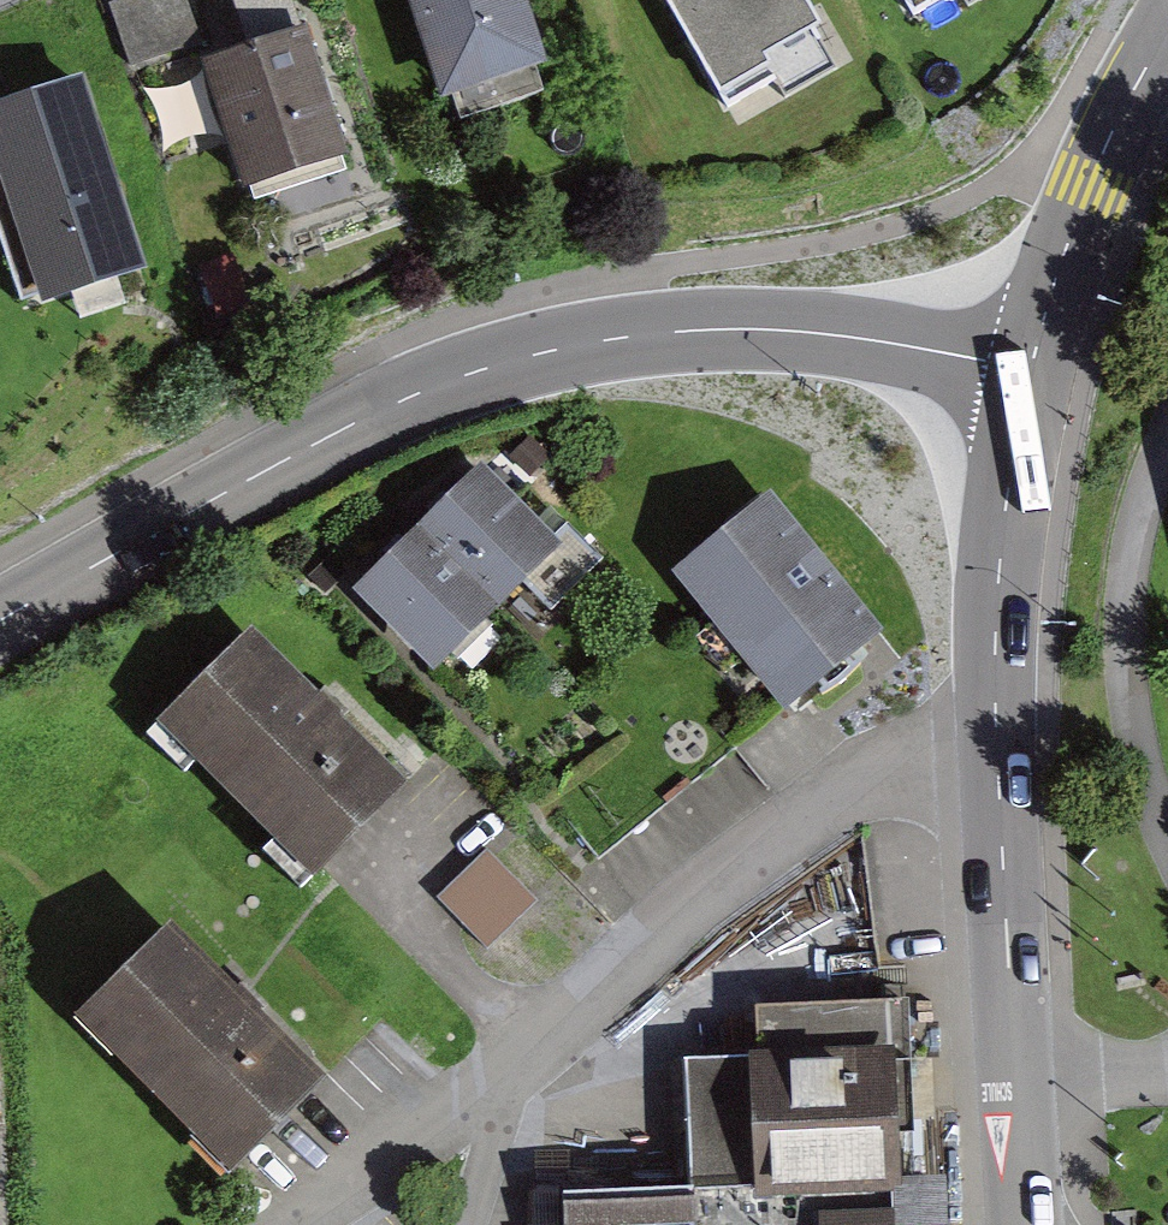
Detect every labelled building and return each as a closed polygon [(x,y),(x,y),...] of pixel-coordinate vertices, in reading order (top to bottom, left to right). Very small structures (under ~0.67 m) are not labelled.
[(288,0),(234,0),(252,56),(211,69),(256,203),(346,174),(288,0)] [(444,103),(454,100),(462,125),(540,100),(531,72),(538,70),(515,0),(411,0),(444,103)] [(728,107),(775,80),(786,100),(835,73),(813,33),(819,29),(803,0),(668,0),(728,107)] [(914,19),(947,0),(903,0),(914,19)] [(965,11),(985,0),(959,0),(965,11)] [(0,109),(0,184),(42,310),(147,276),(82,82),(0,109)] [(568,549),(488,468),(430,525),(511,606),(568,549)] [(775,493),(682,569),(722,617),(685,647),(715,683),(755,651),(798,702),(887,629),(775,493)] [(430,525),(370,585),(453,665),(511,606),(430,525)] [(265,619),(174,714),(329,860),(420,765),(265,619)] [(487,854),(436,903),(485,954),(536,905),(487,854)] [(183,924),(99,1014),(254,1160),(339,1070),(183,924)] [(764,1049),(693,1052),(698,1186),(911,1178),(907,1061),(929,1060),(927,992),(762,998),(764,1049)] [(956,1176),(911,1178),(913,1224),(958,1224),(956,1176)] [(569,1191),(571,1224),(913,1224),(911,1178),(698,1186),(569,1191)]
